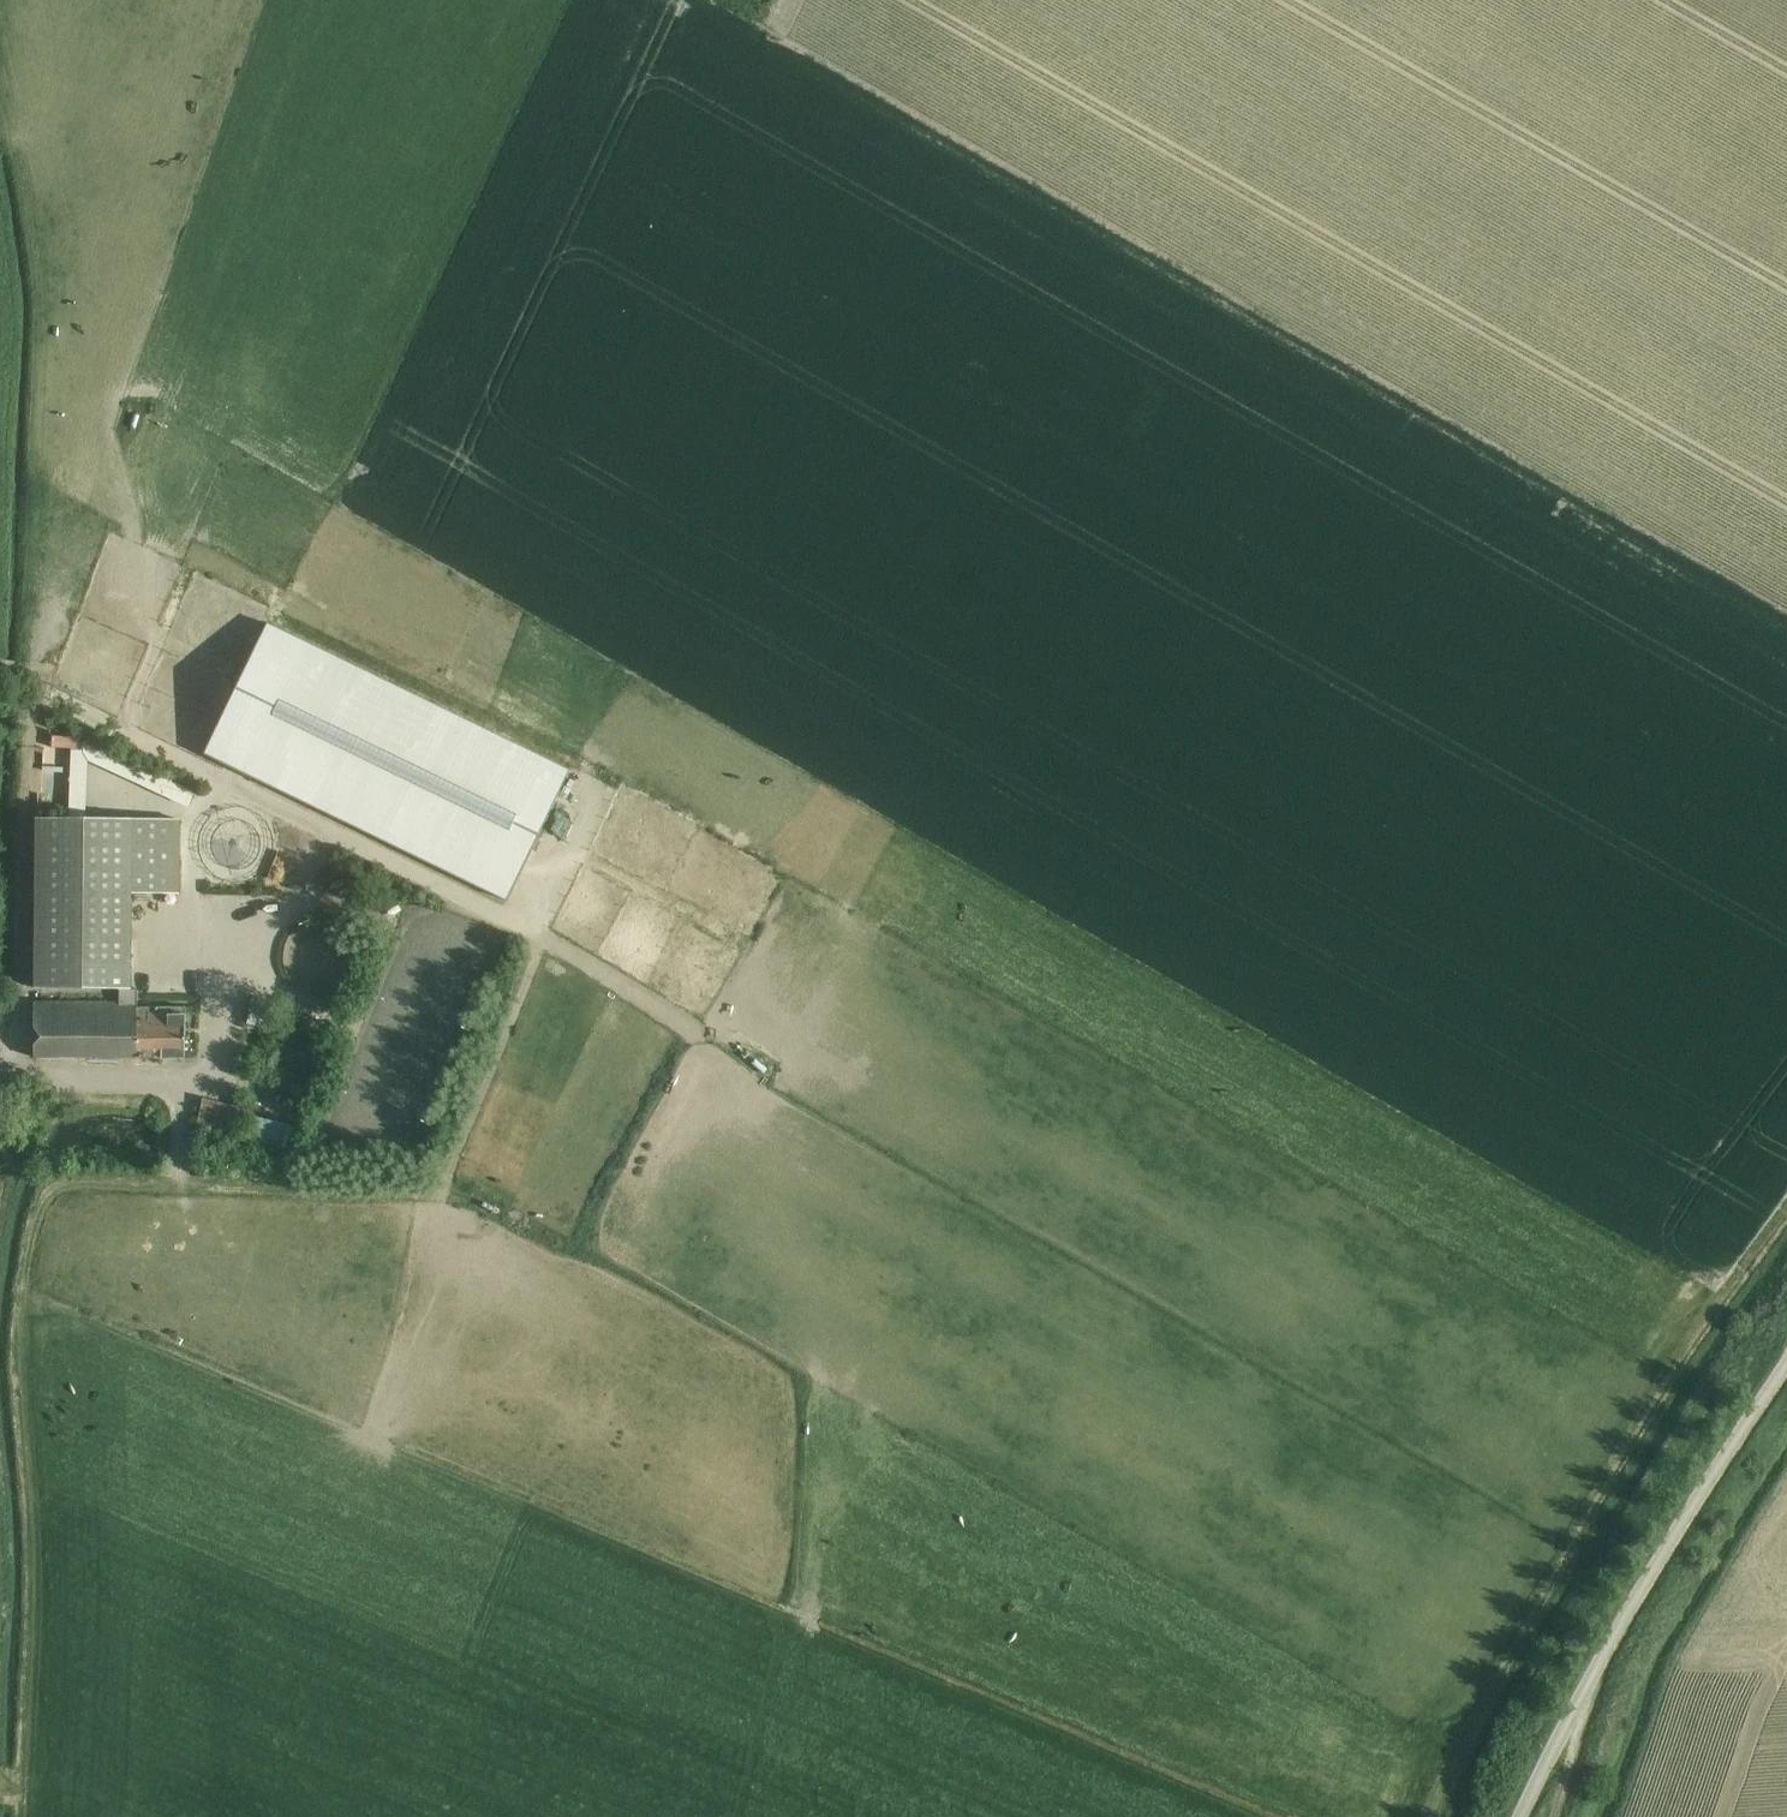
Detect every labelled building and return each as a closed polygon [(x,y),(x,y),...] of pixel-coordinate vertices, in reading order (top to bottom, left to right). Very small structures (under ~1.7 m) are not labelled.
[(203,753),(506,900),(569,770),(266,623),(203,753)] [(35,819),(34,988),(130,989),(130,893),(178,893),(179,820),(35,819)] [(234,833),(229,852),(255,859),(260,840),(234,833)] [(34,1003),(33,1057),(33,1058),(183,1059),(184,1008),(135,1008),(135,1004),(34,1003)] [(203,1098),(199,1116),(242,1128),(247,1109),(203,1098)]
